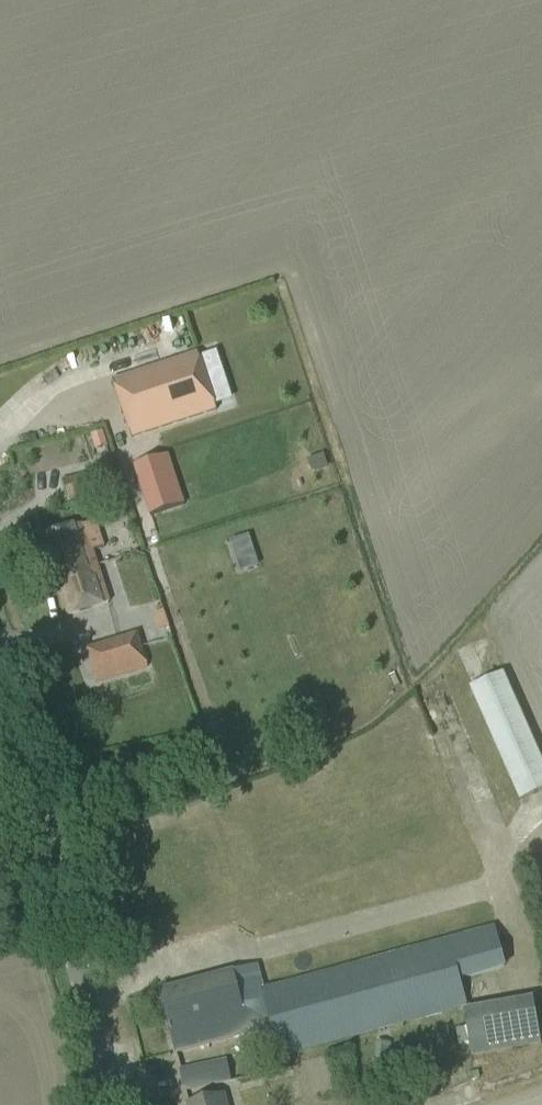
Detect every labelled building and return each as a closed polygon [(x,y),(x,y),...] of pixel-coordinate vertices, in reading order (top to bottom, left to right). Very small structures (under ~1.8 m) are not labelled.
[(197,353),(112,381),(131,438),(216,410),(197,353)] [(101,430),(91,434),(95,446),(105,443),(101,430)] [(194,520),(179,470),(146,479),(160,530),(194,520)] [(63,481),(68,498),(101,489),(97,472),(63,481)] [(43,536),(67,615),(109,603),(92,547),(102,545),(96,525),(86,528),(84,523),(43,536)] [(247,534),(231,539),(238,560),(254,555),(247,534)] [(147,667),(136,631),(86,647),(97,683),(147,667)] [(519,801),(541,791),(541,763),(502,673),(468,688),(519,801)] [(466,1006),(459,981),(505,968),(494,928),(275,988),(274,985),(261,989),(271,1028),(279,1056),(466,1006)] [(160,992),(177,1054),(271,1028),(261,989),(255,967),(160,992)] [(463,1007),(470,1055),(541,1044),(535,996),(463,1007)] [(230,1082),(226,1061),(181,1070),(185,1091),(230,1082)] [(478,1071),(469,1073),(471,1080),(480,1078),(478,1071)] [(224,1094),(186,1104),(227,1104),(224,1094)]
